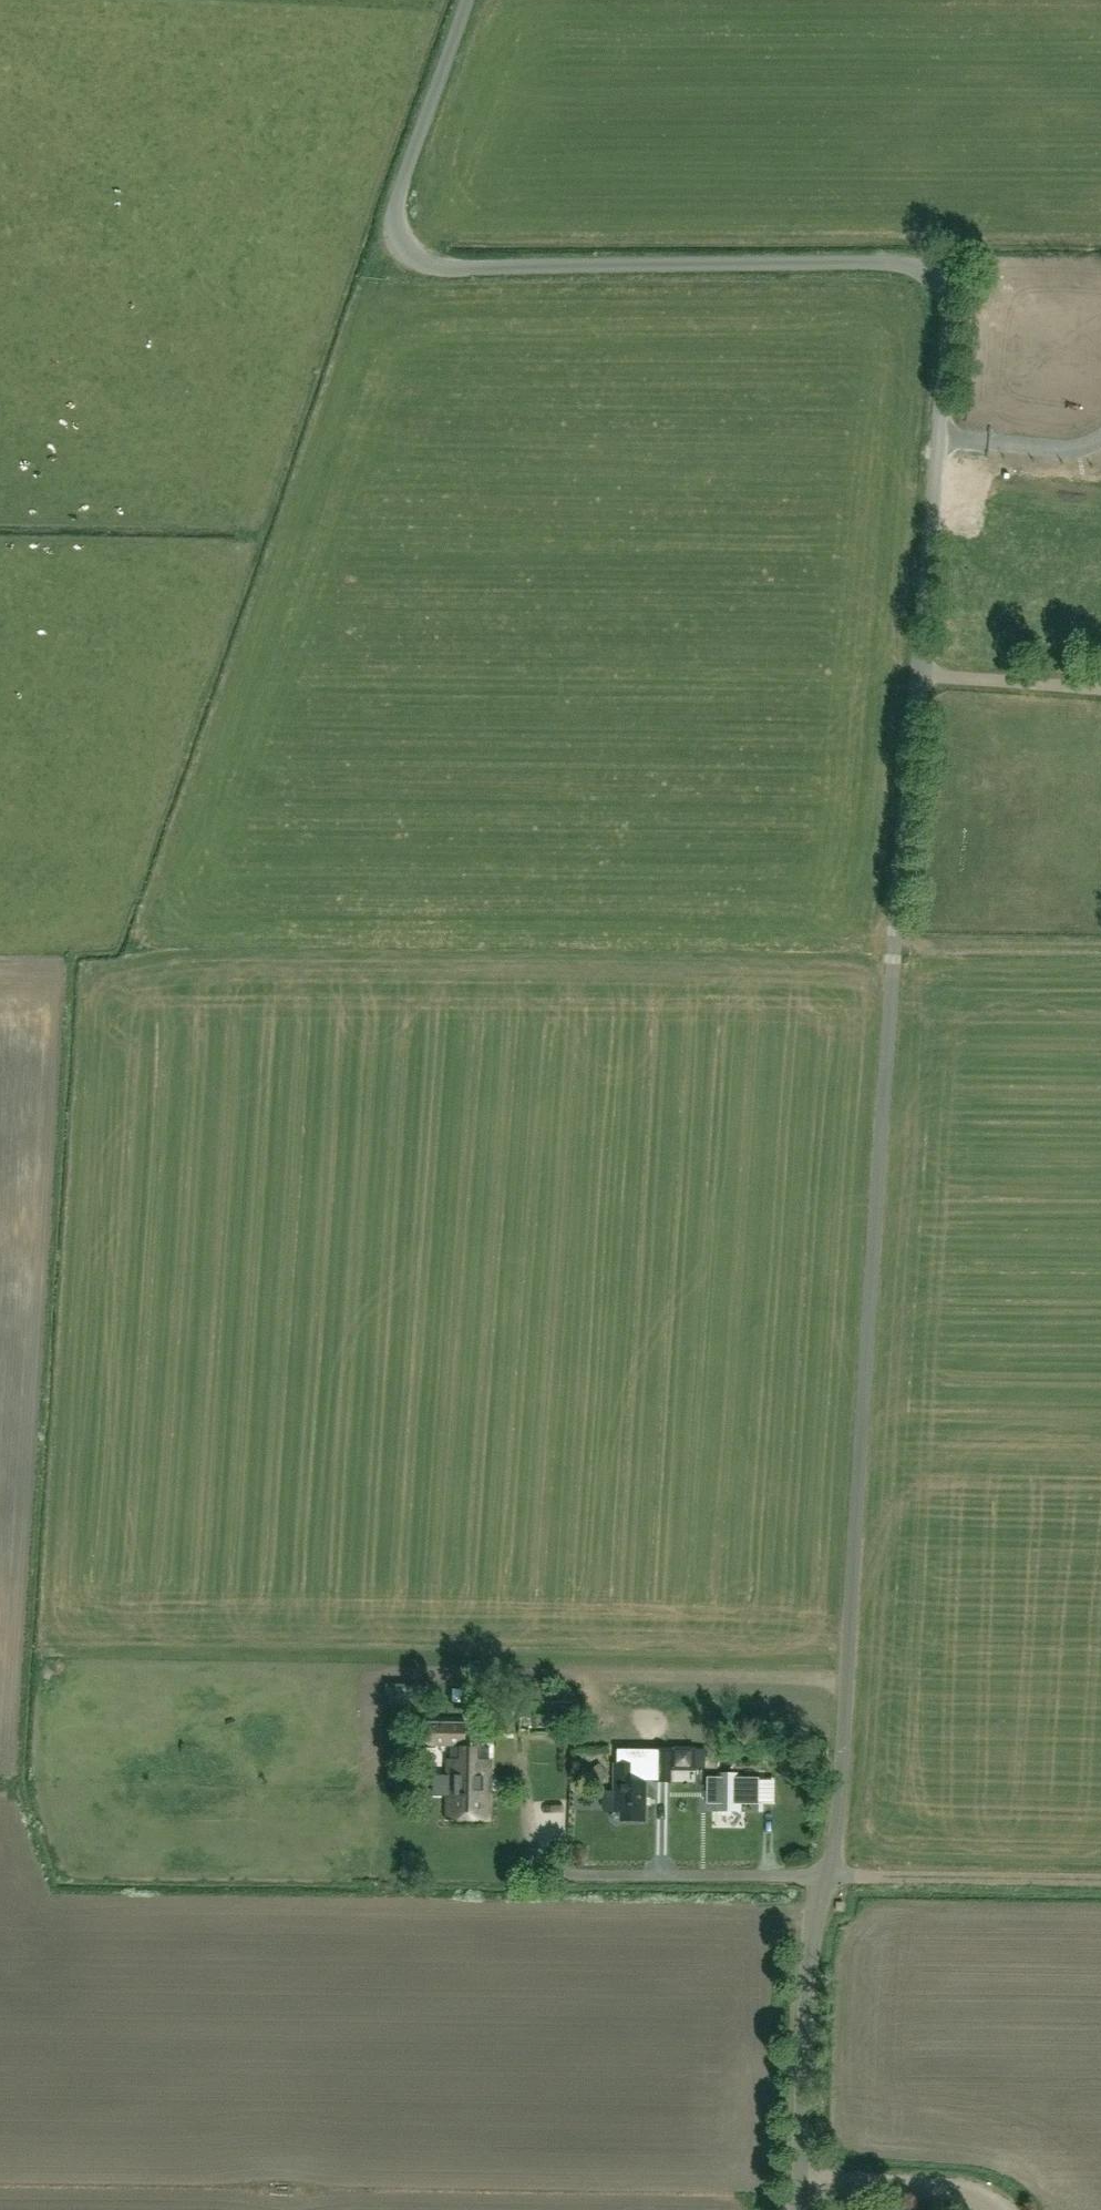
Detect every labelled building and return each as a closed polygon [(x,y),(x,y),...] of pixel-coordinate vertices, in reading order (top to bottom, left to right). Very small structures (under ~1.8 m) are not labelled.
[(1013,496),(1027,498),(1029,480),(1015,479),(1013,496)] [(461,1766),(462,1748),(467,1748),(468,1720),(425,1719),(424,1747),(436,1748),(436,1766),(449,1766),(448,1819),(489,1819),(490,1767),(461,1766)] [(655,1781),(671,1782),(672,1749),(656,1748),(655,1781)] [(697,1749),(675,1749),(674,1771),(696,1772),(697,1749)] [(615,1763),(615,1791),(608,1791),(608,1812),(623,1813),(623,1822),(647,1823),(647,1782),(637,1782),(637,1763),(615,1763)] [(597,1766),(585,1776),(595,1788),(607,1778),(597,1766)] [(708,1777),(707,1804),(717,1804),(717,1809),(741,1809),(741,1804),(760,1804),(760,1778),(741,1778),(741,1774),(717,1774),(717,1777),(708,1777)]
